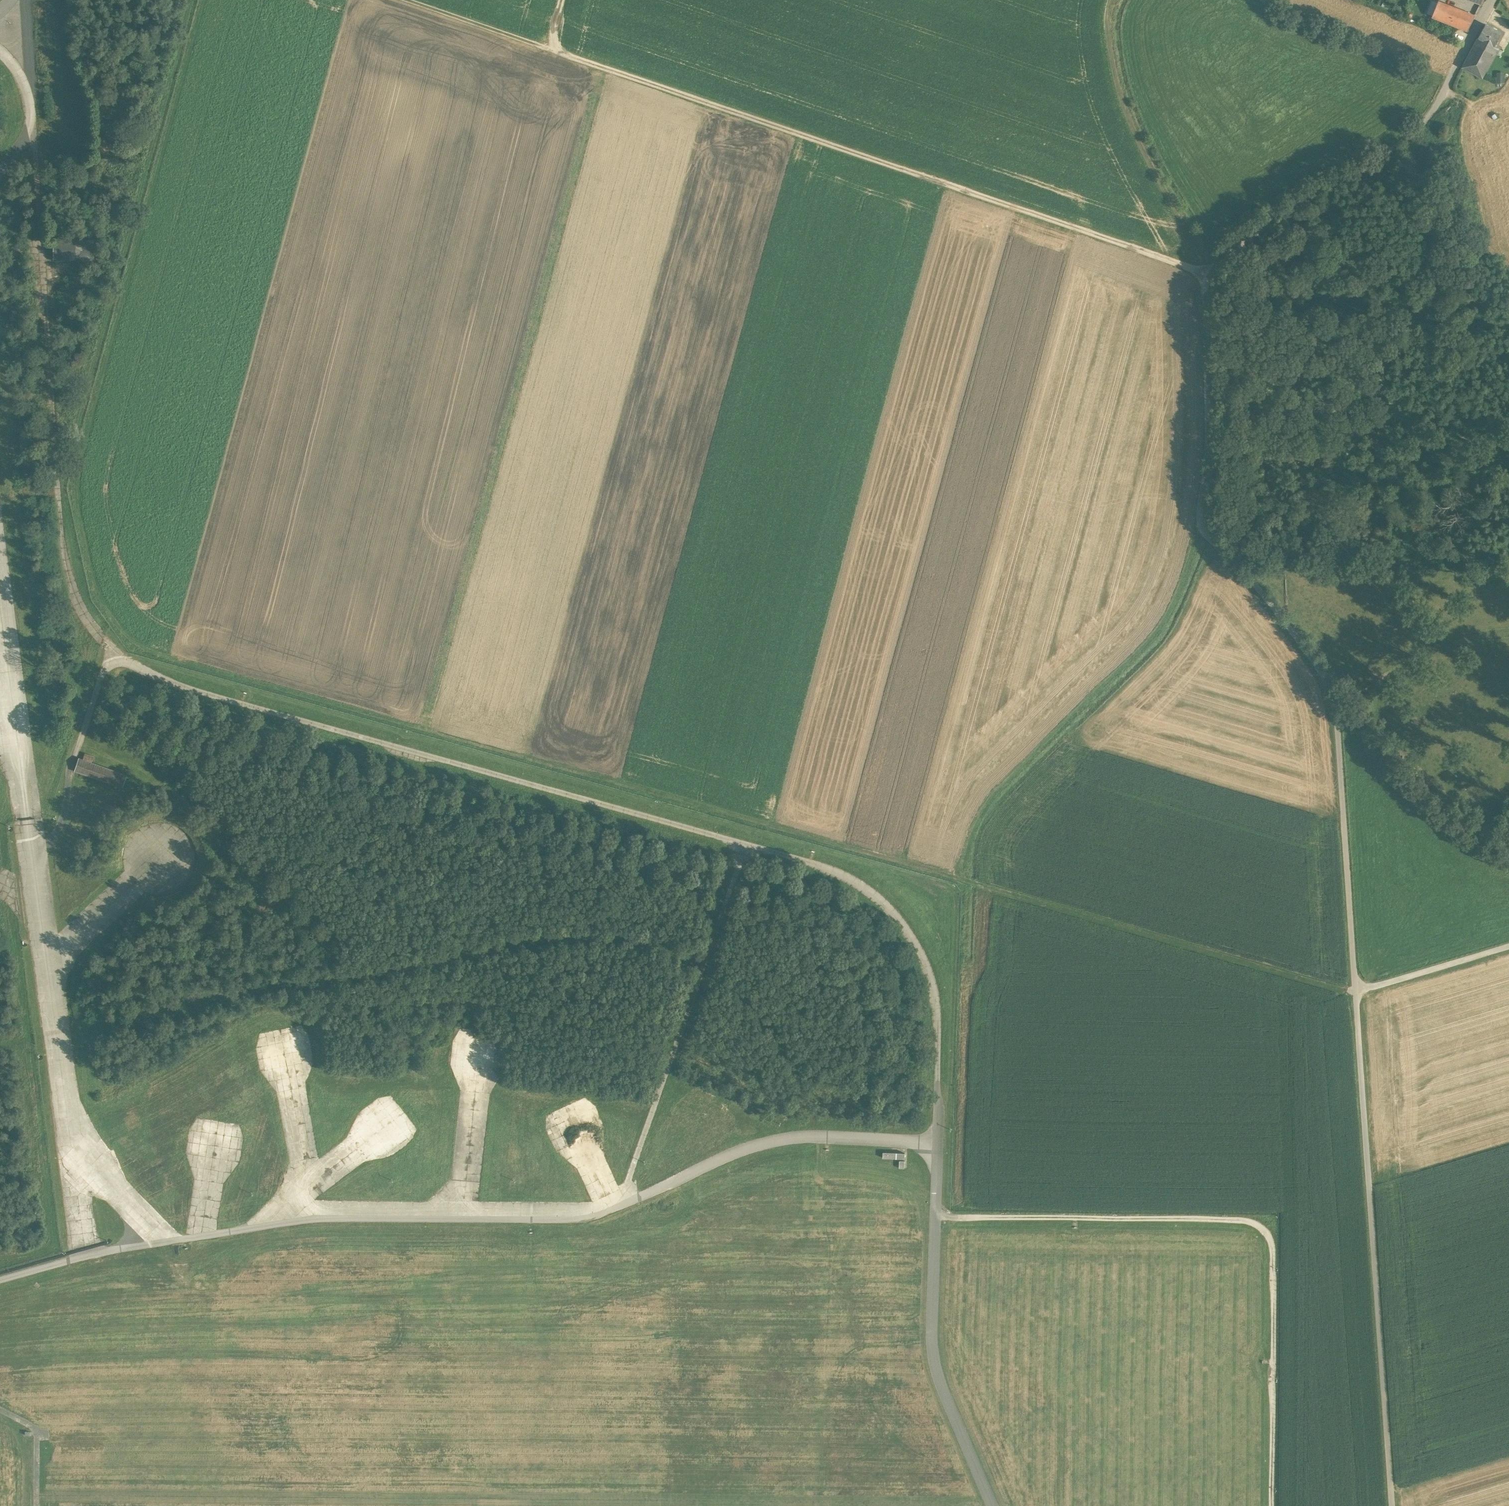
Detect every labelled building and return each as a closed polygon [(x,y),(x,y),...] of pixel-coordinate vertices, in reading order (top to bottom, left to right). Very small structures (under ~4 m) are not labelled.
[(1454,9),(1438,2),(1432,16),(1449,22),(1454,9)] [(1474,17),(1454,9),(1449,22),(1468,30),(1474,17)] [(1501,33),(1486,24),(1478,38),(1494,46),(1501,33)] [(1494,46),(1478,38),(1463,67),(1482,77),(1497,47),(1494,46)] [(53,239),(53,260),(93,261),(93,240),(53,239)] [(84,753),(82,759),(78,758),(73,771),(121,788),(126,775),(91,762),(93,756),(84,753)]
